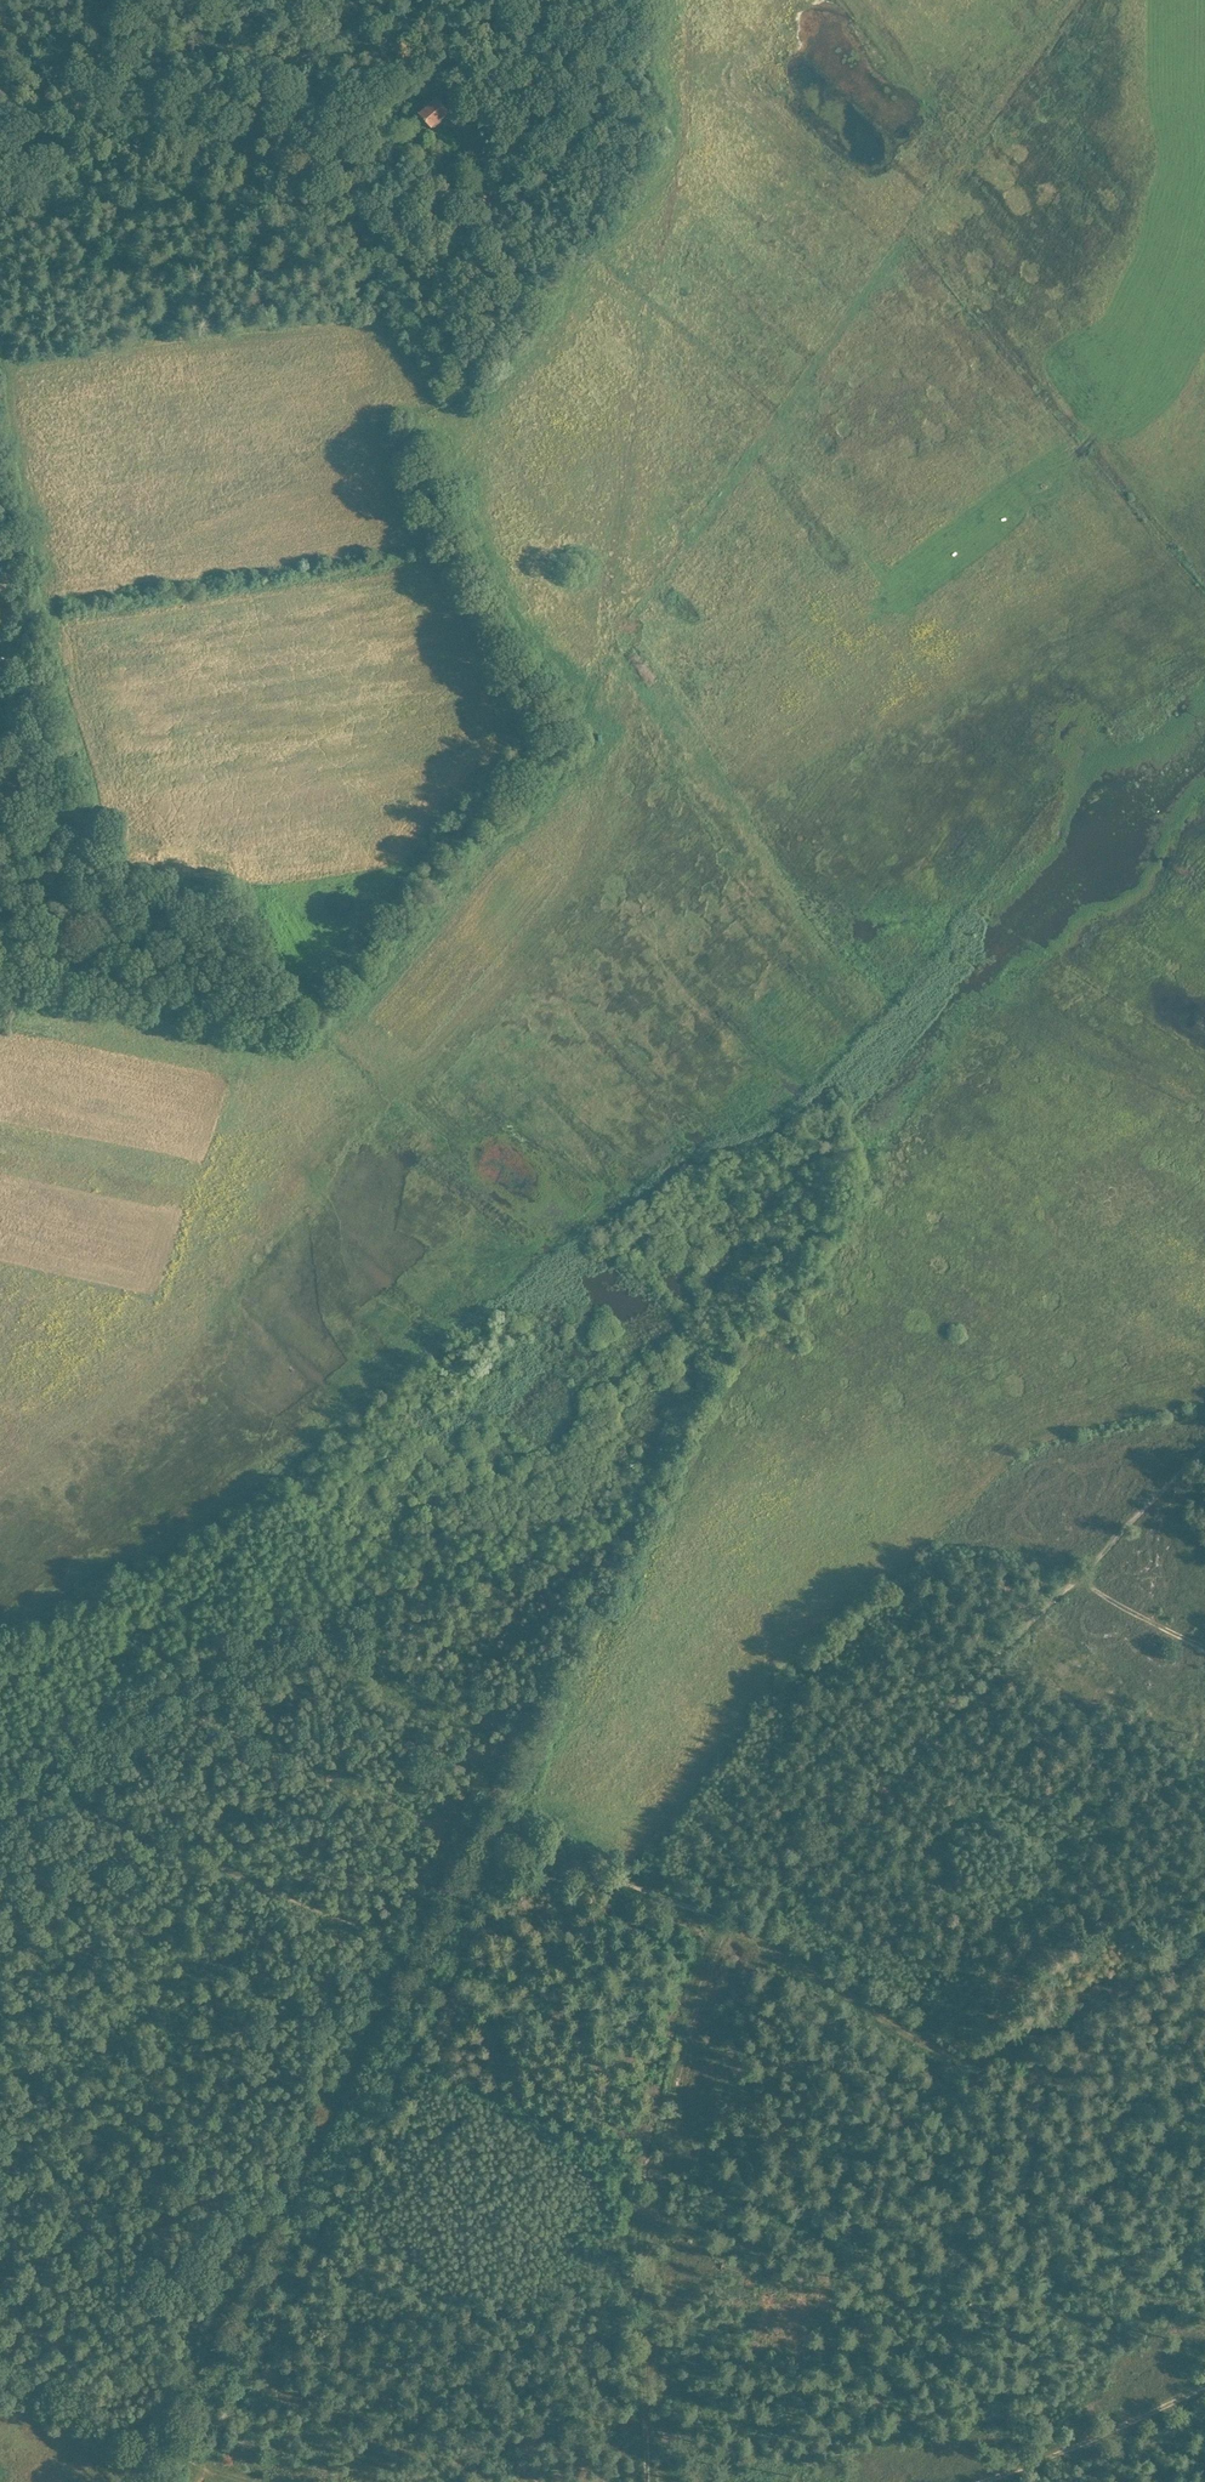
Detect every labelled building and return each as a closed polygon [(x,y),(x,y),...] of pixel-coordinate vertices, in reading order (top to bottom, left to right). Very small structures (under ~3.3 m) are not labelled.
[(408,41),(395,42),(396,58),(410,56),(408,41)] [(419,114),(431,128),(441,120),(450,112),(438,98),(429,106),(419,114)]
